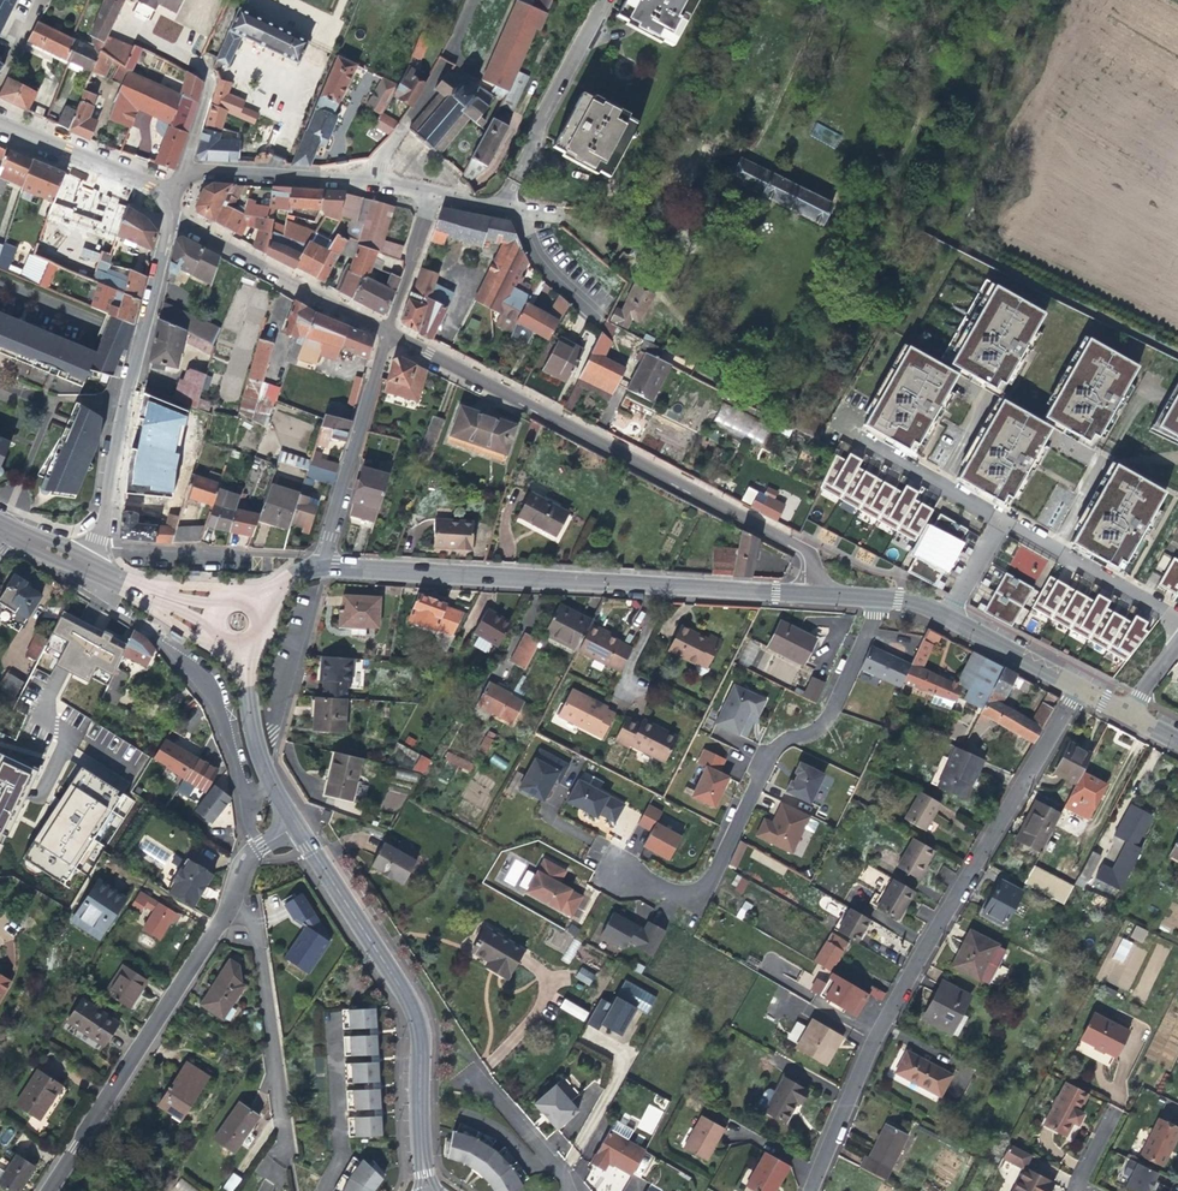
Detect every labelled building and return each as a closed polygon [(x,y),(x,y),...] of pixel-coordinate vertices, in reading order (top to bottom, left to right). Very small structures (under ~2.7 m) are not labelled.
[(17,0),(0,0),(0,34),(17,0)] [(89,34),(93,36),(104,42),(107,36),(125,0),(103,0),(89,34)] [(156,4),(176,13),(182,0),(138,0),(137,2),(153,10),(156,4)] [(494,86),(508,91),(509,92),(518,71),(536,29),(540,30),(548,13),(546,12),(545,11),(549,0),(516,0),(490,58),(481,80),(494,86)] [(696,0),(624,0),(616,16),(644,30),(672,46),(696,0)] [(239,7),(216,60),(223,63),(228,66),(242,37),(288,59),(298,64),(309,41),(239,7)] [(172,40),(178,23),(159,16),(153,33),(172,40)] [(45,51),(66,60),(74,37),(71,36),(37,20),(26,41),(45,51)] [(431,35),(418,30),(407,54),(420,60),(431,35)] [(89,44),(74,37),(66,60),(67,61),(78,66),(90,72),(100,50),(104,42),(93,36),(89,44)] [(134,46),(107,36),(104,42),(100,50),(114,59),(120,63),(125,66),(134,46)] [(134,45),(134,46),(125,66),(128,68),(127,71),(168,89),(179,94),(184,80),(152,66),(157,55),(134,45)] [(106,77),(114,59),(100,50),(90,72),(91,72),(91,71),(106,77)] [(290,165),(310,166),(319,146),(324,148),(330,134),(332,129),(338,116),(335,114),(357,64),(337,55),(290,165)] [(404,61),(395,81),(389,90),(411,105),(424,81),(413,74),(417,67),(404,61)] [(111,79),(121,85),(127,71),(128,68),(125,66),(120,63),(111,79)] [(408,127),(410,128),(441,153),(470,118),(480,126),(486,121),(480,115),(488,105),(495,95),(475,84),(473,85),(468,82),(468,80),(466,79),(462,82),(448,70),(433,88),(438,92),(408,127)] [(136,110),(157,120),(168,89),(127,71),(121,85),(108,118),(129,127),(133,117),(136,110)] [(528,76),(518,71),(509,92),(519,96),(528,76)] [(155,162),(174,168),(198,104),(200,93),(203,82),(191,75),(186,72),(184,80),(179,94),(169,126),(160,148),(155,162)] [(0,93),(0,95),(14,102),(30,111),(39,92),(9,75),(0,93)] [(364,105),(376,112),(378,110),(389,90),(395,81),(381,75),(364,105)] [(230,83),(219,79),(217,84),(215,90),(226,95),(222,107),(227,109),(227,111),(262,125),(273,130),(277,132),(282,122),(242,105),(244,101),(227,93),(230,83)] [(492,90),(503,98),(508,91),(494,86),(492,90)] [(84,89),(76,109),(68,128),(91,139),(98,120),(91,117),(95,106),(93,105),(95,101),(97,95),(84,89)] [(157,120),(169,126),(179,94),(168,89),(157,120)] [(223,126),(227,111),(227,109),(222,107),(226,95),(215,90),(212,101),(206,121),(223,126)] [(513,110),(519,96),(509,92),(508,91),(503,98),(500,103),(513,110)] [(608,177),(630,137),(633,138),(636,132),(633,130),(638,123),(582,93),(553,147),(581,162),(608,177)] [(65,105),(57,123),(68,128),(76,109),(65,105)] [(399,122),(378,110),(376,112),(369,125),(389,136),(394,129),(399,122)] [(467,164),(463,172),(461,176),(463,177),(469,181),(488,166),(509,126),(492,117),(467,164)] [(219,138),(223,126),(206,121),(196,153),(200,159),(220,160),(246,162),(247,146),(238,145),(238,140),(219,138)] [(267,145),(273,130),(262,125),(256,140),(267,145)] [(815,125),(810,138),(836,147),(841,134),(815,125)] [(23,180),(32,159),(17,153),(6,148),(0,162),(0,195),(1,195),(9,174),(23,180)] [(740,157),(729,179),(759,195),(771,201),(822,226),(834,203),(832,202),(740,157)] [(20,189),(52,203),(65,172),(47,165),(32,159),(23,180),(20,189)] [(50,209),(69,218),(76,204),(84,183),(76,178),(65,172),(52,203),(50,209)] [(84,183),(76,204),(78,205),(80,205),(89,186),(84,183)] [(242,232),(245,225),(250,215),(245,214),(243,213),(226,205),(227,202),(235,205),(244,185),(212,183),(202,189),(195,206),(197,212),(211,220),(234,232),(236,229),(242,232)] [(246,200),(243,213),(245,214),(250,215),(272,219),(273,209),(287,211),(288,208),(290,188),(271,187),(269,198),(263,197),(260,201),(260,206),(254,205),(255,202),(246,200)] [(314,221),(318,224),(323,215),(336,218),(344,192),(344,191),(326,190),(309,189),(290,188),(288,208),(320,210),(320,215),(318,214),(314,221)] [(318,224),(307,245),(296,265),(308,272),(322,280),(339,247),(346,234),(359,239),(371,200),(344,192),(336,218),(323,215),(318,224)] [(73,243),(100,253),(110,256),(129,208),(116,200),(105,226),(91,221),(74,215),(78,205),(76,204),(69,218),(60,240),(73,243)] [(395,206),(371,200),(359,239),(357,245),(384,253),(387,240),(395,206)] [(473,300),(489,308),(521,246),(510,221),(441,207),(430,241),(429,243),(442,247),(445,237),(481,248),(483,240),(501,243),(473,300)] [(139,246),(152,250),(156,232),(145,217),(143,216),(129,208),(110,256),(100,253),(99,257),(97,260),(99,261),(112,264),(115,257),(118,258),(122,246),(136,252),(139,246)] [(246,243),(267,255),(270,230),(272,220),(272,219),(250,215),(245,225),(252,227),(249,235),(246,243)] [(284,236),(285,225),(272,220),(270,230),(284,236)] [(9,224),(1,222),(0,228),(0,236),(5,237),(9,224)] [(302,232),(285,225),(284,236),(298,241),(302,232)] [(284,236),(270,230),(267,255),(279,261),(294,270),(296,265),(307,245),(298,241),(284,236)] [(339,247),(354,254),(357,245),(359,239),(346,234),(339,247)] [(210,283),(219,256),(181,236),(176,238),(169,268),(169,270),(176,273),(181,268),(210,283)] [(73,243),(60,240),(56,250),(51,263),(56,265),(63,268),(73,243)] [(404,245),(387,240),(384,253),(400,258),(404,245)] [(36,242),(31,255),(48,262),(51,263),(56,250),(36,242)] [(402,259),(400,258),(384,253),(357,245),(354,254),(348,270),(363,277),(368,279),(371,271),(373,266),(382,270),(384,264),(403,273),(405,269),(402,259)] [(517,284),(527,262),(528,261),(521,246),(489,308),(503,316),(514,323),(515,323),(515,322),(530,297),(518,290),(520,286),(517,284)] [(81,275),(91,279),(99,261),(97,260),(99,257),(92,254),(87,267),(85,266),(81,275)] [(32,282),(39,285),(48,262),(31,255),(26,269),(35,273),(32,282)] [(143,286),(145,276),(128,269),(125,280),(106,272),(108,267),(112,269),(115,265),(112,264),(99,261),(91,279),(104,285),(140,299),(143,286)] [(45,288),(56,265),(51,263),(48,262),(39,285),(45,288)] [(417,332),(432,339),(443,312),(451,293),(432,283),(435,274),(421,269),(412,294),(427,300),(417,332)] [(338,290),(353,298),(363,277),(348,270),(347,270),(338,290)] [(384,286),(368,279),(363,277),(353,298),(368,306),(384,315),(401,278),(389,273),(387,278),(384,286)] [(1020,358),(1027,346),(1033,350),(1043,334),(1036,330),(1046,313),(986,280),(942,359),(959,369),(979,380),(1001,393),(1011,374),(1020,358)] [(540,281),(530,297),(515,322),(539,336),(548,341),(569,304),(558,295),(548,313),(533,305),(542,287),(541,286),(543,282),(540,281)] [(110,299),(106,313),(111,315),(134,325),(137,312),(140,299),(104,285),(100,295),(110,299)] [(630,317),(638,321),(651,294),(633,285),(620,311),(616,309),(611,319),(625,327),(630,317)] [(417,332),(427,300),(412,294),(410,293),(401,319),(403,325),(411,329),(417,332)] [(304,306),(293,299),(281,332),(295,337),(286,360),(290,362),(294,364),(297,357),(315,312),(304,306)] [(162,300),(157,320),(185,331),(189,333),(197,316),(162,300)] [(340,348),(367,358),(373,335),(358,329),(328,318),(315,312),(297,357),(322,365),(326,356),(335,359),(340,348)] [(104,333),(96,352),(0,313),(0,347),(57,371),(55,376),(73,383),(88,370),(111,377),(120,356),(122,357),(124,357),(127,346),(124,345),(110,341),(112,336),(104,333)] [(111,315),(109,321),(132,330),(134,325),(111,315)] [(221,327),(197,316),(189,333),(193,335),(213,345),(221,327)] [(177,368),(185,331),(157,320),(154,336),(149,362),(177,368)] [(611,340),(617,326),(606,320),(605,321),(601,331),(611,340)] [(106,327),(104,333),(112,336),(110,341),(124,345),(127,346),(130,336),(132,330),(109,321),(106,327)] [(614,343),(611,340),(601,331),(564,408),(572,411),(583,389),(608,402),(625,369),(607,359),(614,343)] [(210,355),(213,345),(193,335),(190,344),(210,355)] [(1079,357),(1089,337),(1085,335),(1074,354),(1079,357)] [(565,383),(584,350),(560,336),(542,370),(553,376),(565,383)] [(1114,410),(1121,399),(1128,402),(1137,386),(1130,382),(1140,365),(1089,337),(1079,357),(1076,362),(1059,392),(1045,417),(1073,432),(1095,445),(1106,426),(1114,410)] [(262,382),(263,381),(274,343),(258,338),(247,378),(262,382)] [(644,340),(639,349),(644,352),(649,342),(644,340)] [(898,366),(909,348),(904,345),(894,364),(898,366)] [(925,436),(941,408),(947,412),(956,395),(950,392),(959,375),(909,347),(909,348),(898,366),(895,372),(879,401),(865,426),(878,434),(897,444),(915,454),(925,436)] [(670,365),(644,352),(639,349),(635,357),(640,360),(626,388),(652,401),(670,365)] [(426,370),(399,357),(392,360),(386,382),(384,392),(417,401),(423,380),(426,370)] [(1016,377),(1025,360),(1020,358),(1011,374),(1016,377)] [(1059,392),(1076,362),(1071,360),(1055,389),(1059,392)] [(172,398),(195,408),(198,396),(205,374),(190,368),(185,370),(182,379),(179,378),(172,398)] [(330,399),(355,407),(361,384),(363,376),(357,374),(355,382),(313,368),(300,401),(325,411),(330,399)] [(879,401),(895,372),(891,369),(875,399),(879,401)] [(979,380),(959,369),(957,373),(959,375),(976,384),(979,380)] [(1150,430),(1177,443),(1177,380),(1150,430)] [(211,401),(198,396),(195,408),(207,413),(211,401)] [(992,419),(1003,400),(999,398),(988,416),(992,419)] [(1028,472),(1035,461),(1041,464),(1050,448),(1044,444),(1054,427),(1051,426),(1003,399),(989,424),(973,453),(959,479),(1009,507),(1019,489),(1028,472)] [(505,461),(518,424),(486,414),(459,404),(446,441),(486,455),(505,461)] [(99,416),(79,405),(48,479),(44,477),(40,488),(40,489),(40,490),(40,491),(40,492),(41,492),(41,493),(42,493),(42,494),(43,494),(44,494),(44,495),(45,494),(48,494),(50,491),(76,495),(98,440),(99,436),(101,420),(99,416)] [(721,405),(713,425),(764,443),(772,423),(721,405)] [(1110,429),(1119,413),(1114,410),(1106,426),(1110,429)] [(319,435),(320,435),(330,438),(345,442),(348,430),(351,421),(325,414),(319,435)] [(434,447),(444,420),(433,416),(422,443),(434,447)] [(532,420),(531,420),(530,423),(524,438),(533,441),(540,426),(532,420)] [(929,438),(938,422),(934,420),(925,436),(929,438)] [(973,453),(989,424),(985,422),(969,451),(973,453)] [(1073,432),(1054,422),(1051,426),(1054,427),(1070,437),(1073,432)] [(897,444),(878,434),(876,438),(895,449),(897,444)] [(327,447),(330,438),(320,435),(318,445),(327,447)] [(0,476),(1,476),(1,475),(2,475),(2,474),(2,473),(2,472),(2,471),(2,470),(2,469),(2,468),(1,468),(0,467),(11,441),(0,437),(0,476)] [(276,461),(307,470),(309,465),(312,456),(283,443),(276,461)] [(314,450),(312,456),(309,465),(336,472),(339,463),(329,460),(321,458),(322,451),(314,450)] [(155,542),(157,524),(137,522),(139,515),(145,515),(151,485),(156,487),(157,489),(173,494),(186,498),(186,497),(193,473),(179,468),(164,463),(168,454),(158,451),(152,469),(128,461),(120,537),(142,540),(155,542)] [(183,456),(179,468),(193,473),(198,460),(183,456)] [(373,522),(387,475),(392,464),(380,461),(376,470),(362,466),(356,491),(349,516),(373,522)] [(1107,482),(1117,464),(1113,461),(1103,480),(1107,482)] [(1156,528),(1165,512),(1158,508),(1168,491),(1118,463),(1107,482),(1104,488),(1087,517),(1073,543),(1082,547),(1101,558),(1123,570),(1134,552),(1143,536),(1149,524),(1156,528)] [(321,481),(332,485),(336,472),(309,465),(307,470),(300,493),(290,523),(305,527),(306,522),(311,523),(314,516),(317,506),(307,502),(314,479),(321,481)] [(209,469),(206,477),(220,482),(223,474),(209,469)] [(814,506),(831,513),(850,478),(833,471),(829,476),(814,506)] [(1024,491),(1033,475),(1028,472),(1019,489),(1024,491)] [(212,506),(220,482),(206,477),(193,473),(186,497),(212,506)] [(269,483),(259,513),(257,518),(269,522),(288,529),(290,523),(300,493),(269,483)] [(987,494),(967,483),(965,488),(984,499),(987,494)] [(832,514),(849,523),(864,492),(846,484),(832,514)] [(1087,517),(1104,488),(1099,485),(1083,515),(1087,517)] [(773,500),(777,492),(766,486),(762,494),(766,496),(773,500)] [(215,527),(229,530),(238,508),(242,497),(226,491),(218,513),(212,511),(207,524),(215,527)] [(849,523),(867,531),(881,501),(864,492),(849,523)] [(555,536),(567,513),(531,493),(519,516),(534,524),(555,536)] [(164,525),(157,524),(155,542),(172,543),(172,542),(177,525),(186,498),(173,494),(164,525)] [(867,531),(884,538),(902,503),(885,496),(881,501),(867,531)] [(765,498),(757,512),(776,522),(783,507),(772,501),(765,498)] [(259,513),(238,508),(229,530),(240,533),(251,535),(257,518),(259,513)] [(901,548),(917,521),(897,512),(884,538),(901,548)] [(938,587),(970,530),(942,514),(910,573),(938,587)] [(472,549),(474,521),(434,519),(432,547),(439,548),(472,549)] [(205,525),(177,525),(172,542),(185,541),(199,541),(205,525)] [(758,539),(741,531),(738,548),(713,546),(712,575),(751,577),(753,564),(758,539)] [(1138,555),(1147,538),(1143,536),(1134,552),(1138,555)] [(1013,555),(1019,545),(1013,542),(1008,552),(1013,555)] [(1101,558),(1082,547),(1079,552),(1099,562),(1101,558)] [(973,556),(976,551),(970,548),(967,553),(973,556)] [(1173,557),(1159,582),(1177,593),(1177,591),(1177,560),(1173,557)] [(962,575),(965,570),(959,566),(956,572),(962,575)] [(1015,626),(1036,588),(1008,573),(987,612),(1015,626)] [(1159,585),(1159,574),(1150,573),(1150,585),(1159,585)] [(0,600),(27,617),(41,595),(29,588),(22,583),(24,580),(15,575),(0,600)] [(990,587),(993,582),(987,579),(984,584),(990,587)] [(952,594),(955,588),(948,584),(945,590),(952,594)] [(417,593),(407,621),(436,631),(436,629),(443,632),(437,649),(445,652),(454,635),(452,634),(462,612),(444,605),(444,603),(435,600),(417,593)] [(1028,623),(1045,632),(1060,601),(1042,593),(1028,623)] [(379,627),(380,598),(341,596),(340,612),(339,624),(379,627)] [(980,609),(983,603),(976,600),(973,605),(980,609)] [(1045,632),(1063,640),(1077,610),(1060,602),(1045,632)] [(575,652),(576,651),(587,629),(590,624),(591,620),(580,614),(560,603),(543,634),(575,652)] [(1063,640),(1080,647),(1098,612),(1081,605),(1077,610),(1063,640)] [(498,645),(512,621),(496,611),(487,606),(473,630),(498,645)] [(116,653),(132,628),(100,607),(84,632),(116,653)] [(803,664),(815,639),(811,637),(780,621),(767,647),(803,664)] [(1097,657),(1113,631),(1094,621),(1080,647),(1097,657)] [(598,628),(590,624),(587,629),(576,651),(605,666),(616,642),(612,640),(605,636),(596,632),(598,628)] [(1097,657),(1116,666),(1131,642),(1127,639),(1131,631),(1119,625),(1116,631),(1113,631),(1097,657)] [(696,663),(706,668),(720,641),(710,635),(707,639),(698,634),(681,626),(668,650),(695,664),(696,663)] [(145,636),(133,628),(121,655),(147,667),(156,650),(152,644),(145,636)] [(934,647),(941,636),(928,629),(923,640),(916,654),(921,657),(927,643),(934,647)] [(66,639),(53,632),(50,638),(38,661),(27,683),(24,687),(38,694),(66,639)] [(26,654),(38,661),(50,638),(37,632),(26,654)] [(524,670),(540,641),(524,632),(508,662),(524,670)] [(903,682),(911,666),(883,652),(871,646),(869,645),(859,668),(860,668),(901,689),(903,685),(903,682)] [(911,666),(903,682),(903,685),(933,695),(953,702),(956,697),(982,709),(1002,668),(994,664),(990,662),(971,652),(956,683),(948,679),(947,678),(921,667),(923,663),(914,659),(911,666)] [(112,668),(114,670),(116,666),(120,657),(114,653),(109,664),(112,666),(112,668)] [(323,681),(322,698),(346,699),(347,682),(348,682),(349,673),(352,671),(352,664),(350,661),(350,658),(325,656),(324,659),(322,661),(321,669),(323,672),(323,681)] [(92,674),(97,677),(99,678),(108,662),(100,657),(92,674)] [(709,670),(706,668),(696,663),(695,664),(695,674),(701,677),(709,671),(709,670)] [(129,674),(116,666),(114,670),(108,684),(101,697),(114,704),(121,690),(120,689),(129,674)] [(1026,693),(1031,683),(1002,668),(982,709),(980,713),(1033,743),(1059,699),(1047,692),(1032,718),(1003,701),(1007,695),(1011,686),(1026,693)] [(27,683),(14,676),(6,690),(19,697),(24,687),(27,683)] [(90,692),(101,697),(108,684),(99,678),(97,677),(90,692)] [(811,677),(802,697),(816,703),(825,683),(811,677)] [(525,701),(512,694),(514,690),(505,686),(499,682),(497,686),(489,681),(471,715),(486,722),(490,714),(512,725),(525,701)] [(765,701),(733,686),(715,725),(738,735),(747,716),(745,716),(748,711),(754,714),(758,716),(765,701)] [(570,689),(568,692),(586,702),(588,699),(570,689)] [(594,702),(588,699),(586,702),(568,692),(556,715),(601,738),(613,715),(604,710),(605,708),(594,702)] [(23,695),(17,707),(30,715),(36,703),(23,695)] [(950,709),(953,702),(933,695),(930,703),(950,709)] [(59,697),(17,780),(50,797),(92,714),(59,697)] [(322,698),(315,697),(315,711),(313,730),(344,732),(346,699),(322,698)] [(626,719),(615,741),(629,749),(631,745),(665,763),(678,738),(666,731),(665,733),(656,729),(657,727),(644,720),(641,726),(626,719)] [(485,753),(492,739),(485,735),(478,749),(485,753)] [(166,740),(155,758),(166,765),(206,791),(218,771),(205,764),(177,747),(166,740)] [(1053,772),(1074,784),(1081,770),(1091,753),(1069,742),(1060,759),(1053,772)] [(982,760),(961,751),(957,749),(953,747),(948,759),(948,761),(938,785),(965,798),(971,787),(969,786),(976,771),(978,770),(982,760)] [(558,784),(568,766),(539,750),(518,788),(519,792),(527,796),(530,795),(543,801),(549,790),(553,782),(558,784)] [(724,759),(704,750),(697,764),(705,768),(692,797),(714,807),(722,790),(728,778),(718,773),(724,759)] [(470,772),(473,764),(449,751),(445,759),(470,772)] [(361,759),(334,752),(330,772),(325,794),(351,800),(361,759)] [(421,754),(410,770),(423,773),(431,759),(421,754)] [(162,771),(166,765),(155,758),(151,764),(162,771)] [(786,791),(809,803),(824,775),(799,763),(794,773),(797,774),(796,777),(793,783),(791,781),(786,791)] [(14,772),(0,766),(0,801),(14,772)] [(1106,784),(1081,770),(1074,784),(1062,806),(1062,807),(1087,820),(1103,789),(1106,784)] [(826,775),(816,796),(823,799),(833,778),(826,775)] [(623,805),(577,780),(565,801),(596,818),(598,814),(604,817),(614,823),(623,805)] [(97,803),(61,782),(9,870),(45,891),(97,803)] [(209,793),(201,804),(216,815),(228,800),(229,798),(223,793),(214,786),(209,793)] [(905,820),(920,829),(925,819),(928,820),(938,802),(921,792),(905,820)] [(1039,851),(1058,814),(1034,802),(1026,817),(1015,838),(1039,851)] [(809,816),(781,803),(773,820),(775,821),(774,824),(770,822),(764,819),(755,837),(792,855),(809,816)] [(201,804),(197,811),(212,822),(216,815),(201,804)] [(662,813),(648,806),(637,824),(651,831),(642,846),(654,852),(668,860),(680,838),(656,824),(662,813)] [(1112,881),(1121,885),(1132,864),(1141,846),(1136,843),(1151,816),(1139,810),(1132,807),(1116,836),(1130,843),(1120,863),(1121,864),(1112,881)] [(326,822),(328,813),(322,811),(319,820),(326,822)] [(954,820),(971,835),(978,827),(962,812),(954,820)] [(925,825),(928,820),(925,819),(920,829),(922,830),(925,825)] [(1177,859),(1177,838),(1169,854),(1177,859)] [(897,868),(918,880),(926,866),(934,851),(914,839),(897,868)] [(745,844),(739,841),(728,865),(735,868),(746,845),(745,844)] [(402,885),(415,862),(383,843),(370,867),(380,873),(379,874),(384,877),(390,881),(392,879),(402,885)] [(1090,851),(1077,876),(1087,881),(1100,856),(1090,851)] [(188,857),(167,890),(193,906),(199,896),(200,896),(203,892),(207,885),(207,884),(213,873),(188,857)] [(512,859),(505,882),(518,886),(525,863),(512,859)] [(548,865),(542,862),(526,892),(533,896),(536,890),(561,904),(558,910),(570,916),(581,897),(570,890),(558,883),(565,871),(549,863),(548,865)] [(1028,871),(1022,883),(1063,904),(1072,886),(1032,864),(1028,871)] [(868,866),(861,880),(874,886),(881,872),(868,866)] [(928,867),(926,866),(918,880),(920,881),(926,870),(928,867)] [(737,875),(731,887),(743,893),(749,881),(737,875)] [(888,888),(876,908),(897,920),(907,903),(914,891),(893,879),(888,888)] [(99,880),(73,920),(83,927),(108,886),(99,880)] [(982,914),(1003,925),(1021,891),(1000,880),(995,888),(982,914)] [(115,912),(124,897),(108,886),(83,927),(100,938),(115,912)] [(872,906),(876,908),(888,888),(884,886),(872,906)] [(301,890),(282,901),(284,904),(296,924),(300,921),(306,925),(325,937),(328,932),(301,890)] [(536,890),(533,896),(558,910),(561,904),(536,890)] [(139,894),(133,902),(129,908),(138,914),(146,902),(156,908),(143,929),(158,939),(170,920),(175,912),(160,903),(159,904),(149,897),(147,900),(139,894)] [(744,921),(753,905),(745,900),(736,917),(744,921)] [(850,909),(847,914),(837,932),(856,943),(865,927),(869,919),(850,909)] [(833,930),(837,932),(847,914),(843,912),(833,930)] [(636,926),(613,913),(599,936),(623,949),(627,943),(651,956),(660,942),(665,932),(648,922),(642,932),(638,929),(635,928),(636,926)] [(325,937),(306,925),(298,937),(285,958),(307,973),(328,939),(325,937)] [(1130,937),(1143,943),(1149,931),(1136,925),(1130,937)] [(516,962),(522,952),(523,950),(486,928),(472,952),(477,955),(488,962),(486,966),(507,979),(516,962)] [(950,966),(985,984),(987,985),(1006,950),(997,945),(997,944),(969,929),(960,946),(950,966)] [(814,963),(830,972),(839,957),(847,943),(832,934),(814,963)] [(1122,964),(1133,943),(1122,938),(1112,959),(1122,964)] [(570,964),(579,942),(572,939),(563,961),(570,964)] [(229,959),(222,972),(223,972),(214,986),(213,985),(201,1003),(222,1016),(243,985),(240,983),(238,965),(229,959)] [(107,991),(130,1006),(138,992),(145,981),(123,966),(107,991)] [(575,977),(589,986),(595,975),(581,966),(575,977)] [(209,983),(213,985),(214,986),(223,972),(222,972),(218,969),(213,976),(209,983)] [(866,994),(832,974),(825,985),(816,979),(809,990),(854,1016),(860,1009),(869,995),(866,994)] [(11,984),(0,977),(0,1003),(11,984)] [(656,996),(626,979),(617,995),(615,994),(610,1002),(601,998),(586,1023),(596,1030),(600,1021),(621,1035),(628,1022),(636,1006),(647,1012),(656,996)] [(949,1032),(950,1031),(955,1033),(965,1014),(961,1011),(969,996),(941,981),(933,996),(921,1018),(949,1032)] [(869,995),(881,1002),(886,994),(871,985),(866,994),(869,995)] [(584,1022),(589,1012),(564,998),(559,1008),(584,1022)] [(68,1021),(103,1045),(111,1034),(118,1023),(83,1000),(68,1021)] [(369,1007),(349,1008),(350,1027),(356,1027),(376,1025),(376,1009),(375,1007),(369,1007)] [(1128,1030),(1092,1012),(1087,1021),(1079,1038),(1109,1053),(1115,1056),(1123,1040),(1128,1030)] [(835,1048),(842,1037),(812,1019),(796,1048),(826,1065),(835,1048)] [(787,1039),(796,1043),(804,1024),(795,1021),(787,1039)] [(1171,1069),(1177,1054),(1177,1040),(1157,1030),(1144,1058),(1171,1069)] [(377,1034),(350,1035),(351,1054),(378,1052),(377,1034)] [(895,1072),(939,1095),(950,1075),(914,1056),(906,1052),(895,1072)] [(352,1062),(353,1081),(379,1079),(379,1063),(378,1061),(352,1062)] [(159,1104),(180,1118),(208,1075),(187,1062),(175,1080),(159,1104)] [(16,1103),(40,1118),(49,1105),(62,1086),(37,1070),(16,1103)] [(794,1106),(797,1101),(801,1103),(807,1091),(783,1078),(764,1111),(785,1123),(794,1106)] [(1043,1124),(1065,1136),(1072,1122),(1077,1124),(1080,1117),(1082,1113),(1078,1110),(1087,1093),(1065,1081),(1043,1124)] [(569,1105),(555,1087),(534,1104),(545,1117),(556,1131),(576,1114),(569,1105)] [(380,1088),(353,1089),(354,1108),(381,1106),(380,1092),(380,1088)] [(214,1138),(234,1151),(259,1115),(249,1108),(239,1101),(214,1138)] [(637,1128),(652,1135),(663,1110),(648,1103),(637,1128)] [(374,1115),(355,1116),(356,1135),(361,1135),(382,1133),(381,1119),(381,1115),(374,1115)] [(712,1146),(721,1131),(701,1118),(681,1150),(702,1163),(712,1146)] [(1140,1156),(1161,1166),(1168,1153),(1177,1133),(1177,1130),(1158,1120),(1150,1134),(1140,1156)] [(497,1140),(490,1137),(479,1132),(461,1123),(458,1131),(477,1137),(493,1148),(496,1143),(497,1140)] [(858,1167),(883,1180),(906,1134),(885,1123),(877,1138),(867,1157),(864,1155),(858,1167)] [(611,1125),(588,1167),(601,1174),(605,1166),(611,1169),(628,1179),(642,1154),(624,1144),(629,1135),(611,1125)] [(454,1130),(452,1143),(449,1156),(467,1162),(470,1164),(479,1170),(483,1174),(491,1182),(494,1187),(497,1190),(512,1190),(524,1185),(522,1182),(512,1166),(511,1165),(499,1153),(497,1150),(493,1148),(477,1137),(458,1131),(454,1130)] [(511,1165),(512,1166),(522,1182),(527,1179),(530,1177),(518,1162),(506,1146),(502,1150),(501,1151),(499,1153),(511,1165)] [(9,1190),(19,1190),(28,1178),(36,1167),(17,1155),(6,1171),(0,1168),(0,1185),(9,1190)] [(344,1172),(350,1176),(361,1161),(354,1155),(344,1172)] [(746,1190),(771,1190),(774,1186),(776,1188),(777,1186),(787,1170),(764,1156),(752,1176),(744,1189),(744,1190),(746,1190)] [(364,1157),(361,1161),(350,1176),(343,1190),(373,1190),(374,1190),(384,1177),(373,1166),(364,1157)] [(1118,1179),(1139,1190),(1149,1190),(1154,1183),(1159,1173),(1130,1157),(1118,1179)] [(1052,1183),(1024,1168),(1012,1190),(1048,1190),(1052,1183)] [(242,1178),(233,1172),(222,1187),(227,1190),(233,1190),(242,1178)] [(344,1172),(334,1190),(337,1190),(343,1190),(350,1176),(344,1172)] [(178,1190),(198,1190),(181,1178),(173,1187),(178,1190)]
